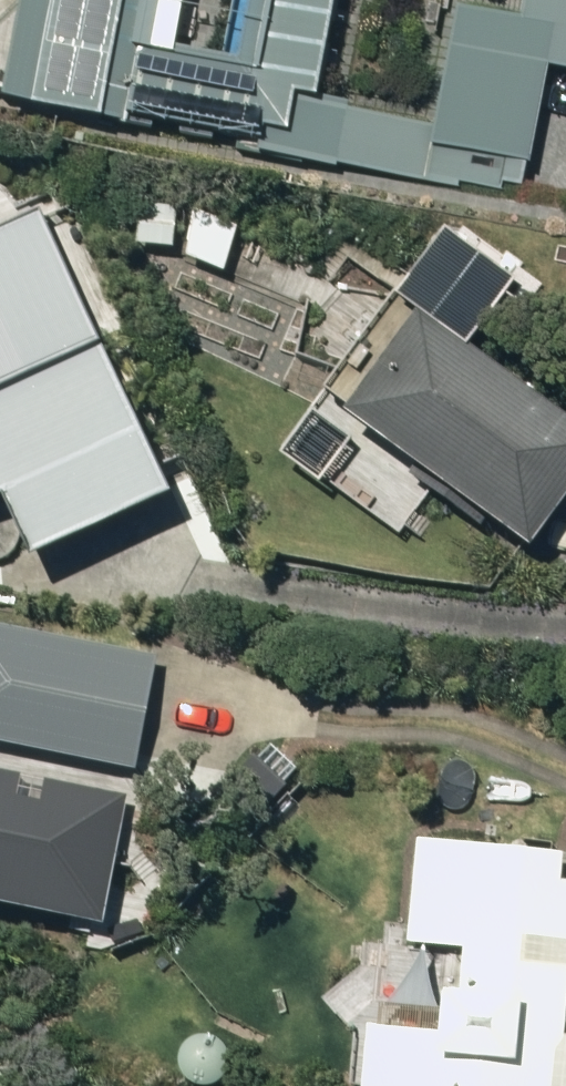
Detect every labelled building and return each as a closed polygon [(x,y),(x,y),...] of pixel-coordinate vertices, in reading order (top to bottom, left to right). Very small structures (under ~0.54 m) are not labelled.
[(497,196),(504,159),(527,163),(553,24),(455,6),(433,125),(309,102),(328,0),(234,0),(223,60),(152,47),(160,0),(16,0),(9,45),(8,45),(0,88),(0,103),(497,196)] [(138,205),(137,251),(180,252),(181,206),(138,205)] [(25,498),(55,562),(189,497),(97,305),(122,292),(81,207),(53,220),(50,214),(0,238),(0,324),(8,341),(0,345),(0,510),(25,498)] [(204,218),(197,252),(231,260),(238,226),(204,218)] [(307,422),(337,442),(321,465),(408,527),(433,491),(489,531),(500,515),(551,551),(565,530),(565,408),(434,315),(364,415),(329,391),(307,422)] [(0,626),(0,739),(144,767),(165,657),(0,626)] [(0,770),(0,907),(98,924),(121,791),(0,770)] [(423,843),(417,945),(474,948),(471,996),(465,995),(462,1035),(383,1030),(379,1085),(565,1085),(565,852),(423,843)]
